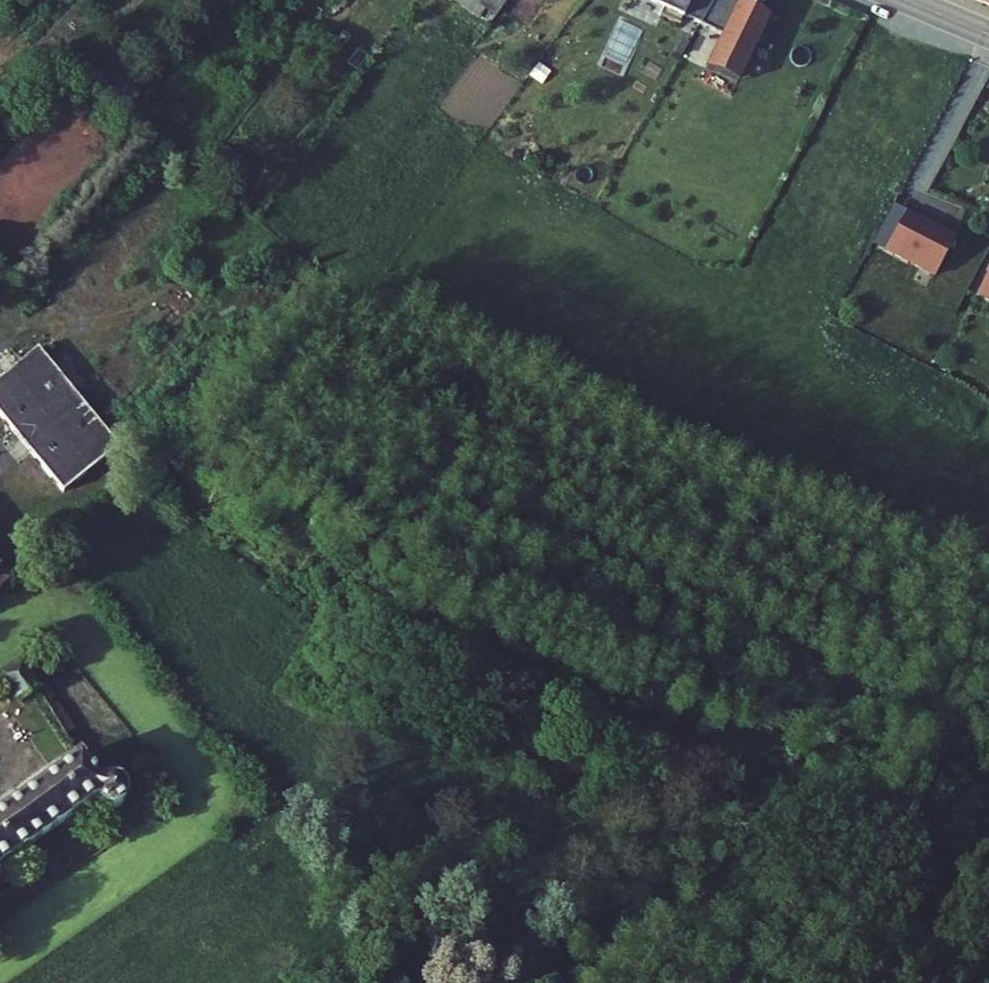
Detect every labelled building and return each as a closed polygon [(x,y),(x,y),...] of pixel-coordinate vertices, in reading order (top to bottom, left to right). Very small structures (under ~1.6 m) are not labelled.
[(497,18),(510,0),(509,0),(472,0),(497,18)] [(679,4),(698,13),(702,5),(718,12),(725,0),(681,0),(679,4)] [(718,12),(740,23),(724,57),(750,70),(760,50),(765,52),(788,6),(776,0),(725,0),(718,12)] [(921,196),(908,189),(886,229),(899,236),(921,196)] [(940,206),(921,196),(899,236),(922,248),(923,246),(949,261),(969,225),(939,208),(940,206)] [(0,379),(0,409),(17,430),(35,451),(67,491),(118,449),(40,347),(19,364),(3,377),(0,379)] [(0,357),(0,373),(3,377),(19,364),(11,350),(0,357)] [(17,430),(5,441),(22,462),(35,451),(17,430)] [(0,567),(0,589),(12,581),(0,567)] [(26,659),(2,675),(20,703),(44,687),(26,659)] [(0,801),(0,873),(105,793),(110,804),(118,805),(129,801),(132,792),(130,785),(124,777),(116,774),(107,779),(83,745),(0,801)]
